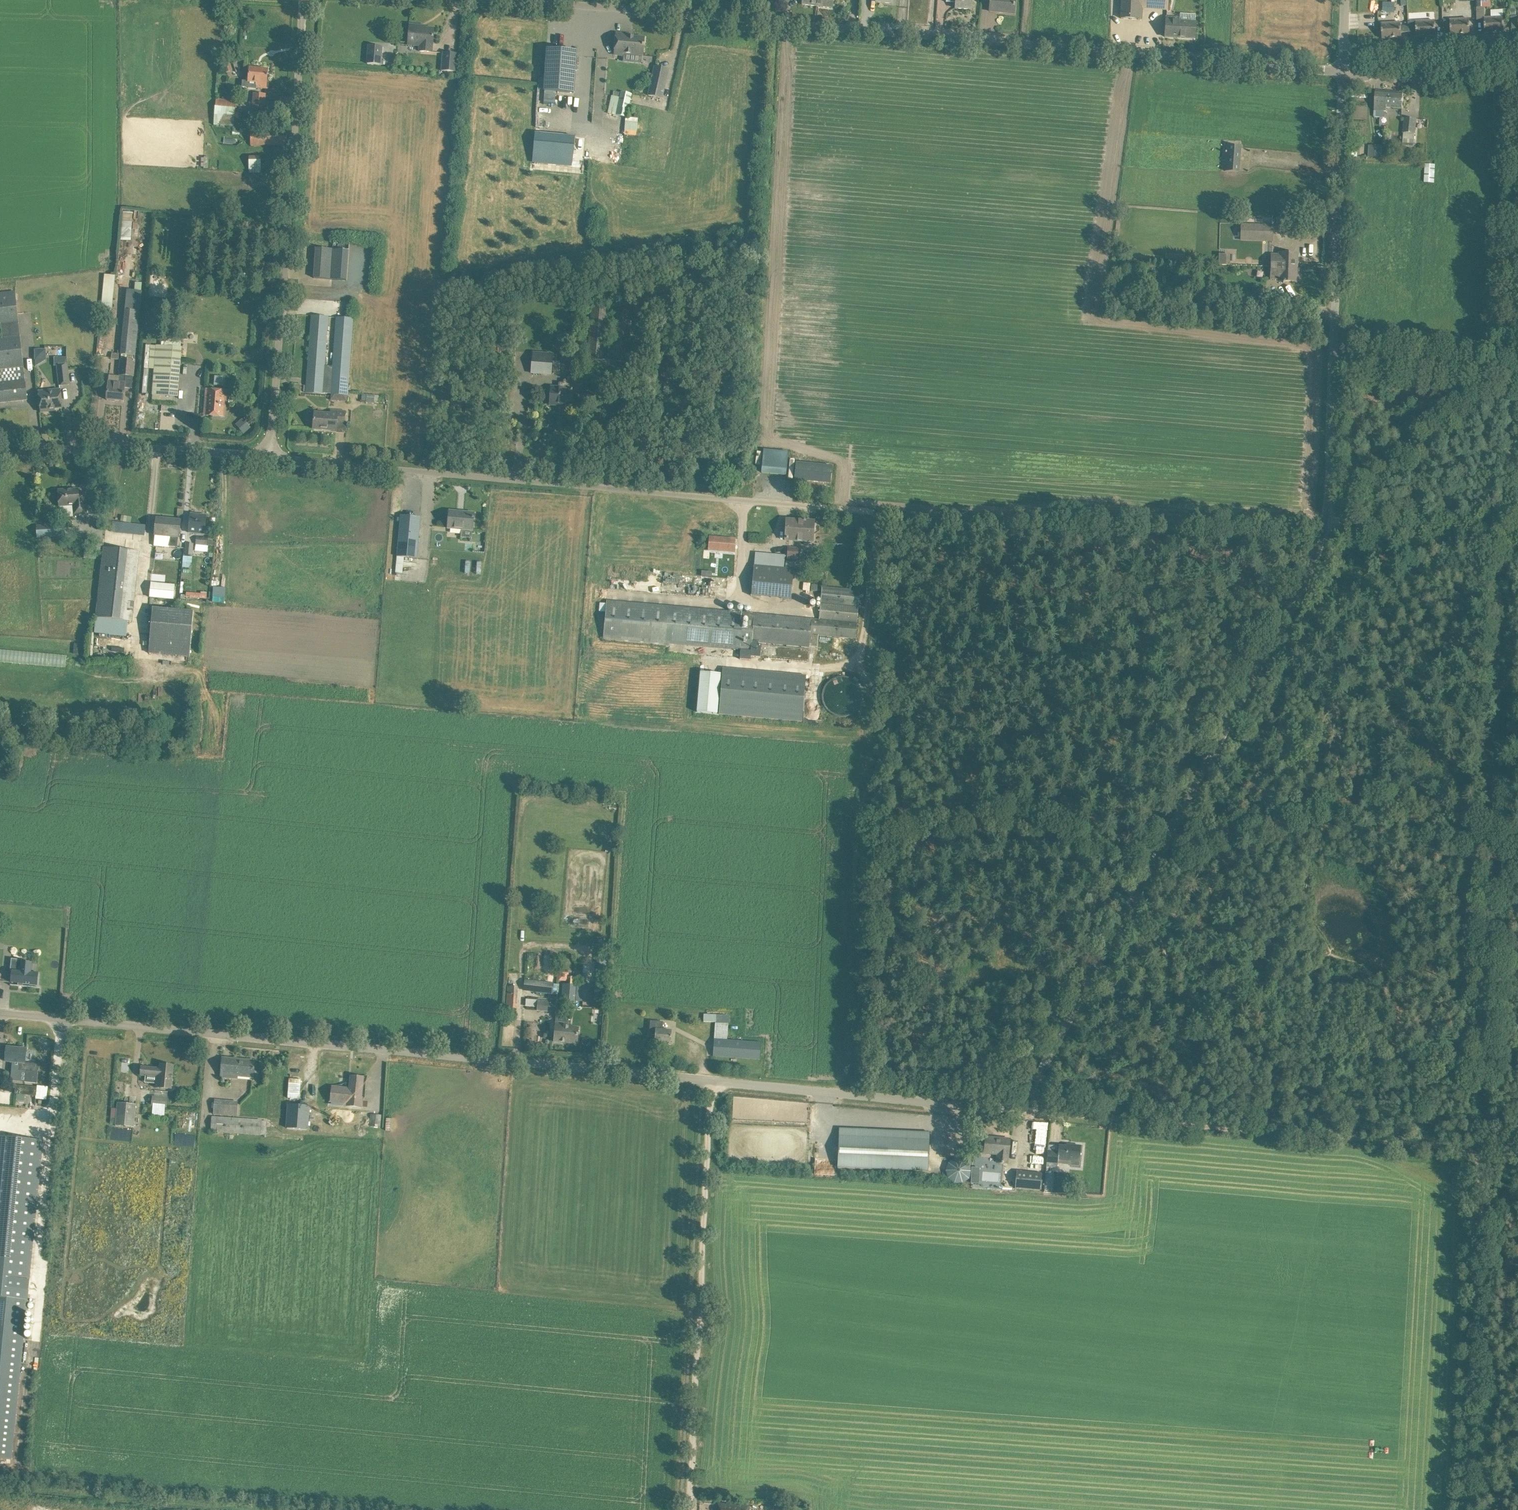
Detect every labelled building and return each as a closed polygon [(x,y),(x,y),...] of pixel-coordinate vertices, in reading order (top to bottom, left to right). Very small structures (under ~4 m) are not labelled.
[(819,1),(819,3),(818,3),(817,6),(832,8),(833,0),(819,0),(819,1)] [(971,9),(972,0),(946,0),(946,2),(956,3),(955,8),(971,9)] [(990,11),(1014,13),(1014,8),(1015,3),(1015,0),(991,0),(991,1),(990,11)] [(1141,20),(1142,8),(1167,10),(1167,0),(1121,0),(1120,18),(1141,20)] [(1394,12),(1395,4),(1383,3),(1383,12),(1394,12)] [(1503,10),(1494,10),(1495,18),(1484,18),(1485,33),(1504,32),(1504,17),(1503,10)] [(1166,18),(1165,37),(1194,38),(1195,23),(1179,22),(1179,19),(1166,18)] [(1450,20),(1450,25),(1451,35),(1470,34),(1469,19),(1450,20)] [(1416,22),(1416,27),(1417,37),(1436,36),(1435,21),(1416,22)] [(1401,27),(1401,23),(1382,24),(1382,39),(1402,38),(1401,33),(1409,33),(1409,26),(1401,27)] [(421,26),(410,25),(408,45),(420,46),(419,52),(431,53),(432,42),(433,43),(434,29),(421,28),(421,26)] [(633,37),(629,37),(629,34),(616,33),(614,53),(643,56),(645,38),(634,37),(633,37)] [(368,45),(367,64),(382,65),(383,46),(368,45)] [(547,49),(544,91),(574,93),(577,51),(547,49)] [(441,71),(457,72),(459,54),(443,53),(441,71)] [(655,66),(653,76),(648,96),(662,98),(668,69),(655,66)] [(249,82),(248,88),(256,88),(256,87),(266,88),(268,70),(250,68),(248,82),(249,82)] [(617,107),(628,110),(631,94),(620,91),(617,107)] [(1403,93),(1376,91),(1374,111),(1375,111),(1374,117),(1385,118),(1385,111),(1386,111),(1387,107),(1402,109),(1403,93)] [(251,108),(264,109),(265,94),(253,93),(251,108)] [(213,125),(234,126),(236,100),(215,98),(213,125)] [(626,117),(625,134),(638,135),(639,117),(626,117)] [(1414,134),(1415,134),(1417,119),(1404,118),(1402,133),(1404,133),(1403,143),(1413,144),(1414,134)] [(229,147),(254,147),(254,131),(229,131),(229,147)] [(535,133),(533,157),(544,158),(573,161),(575,137),(547,134),(535,133)] [(1369,156),(1384,157),(1384,145),(1370,145),(1369,156)] [(1239,172),(1241,147),(1226,146),(1225,171),(1239,172)] [(248,172),(260,172),(260,157),(248,156),(248,172)] [(1434,182),(1435,167),(1425,166),(1425,181),(1434,182)] [(132,240),(133,211),(123,211),(121,240),(132,240)] [(1241,240),(1272,241),(1273,226),(1242,225),(1241,240)] [(313,278),(346,280),(348,250),(316,248),(313,278)] [(1297,254),(1281,253),(1280,256),(1272,256),(1271,267),(1286,267),(1286,265),(1296,265),(1297,254)] [(1219,254),(1219,264),(1230,265),(1230,254),(1219,254)] [(1296,265),(1286,265),(1286,267),(1271,267),(1271,277),(1280,278),(1280,281),(1284,281),(1294,281),(1294,268),(1296,268),(1296,265)] [(27,400),(26,390),(15,290),(0,292),(0,326),(1,335),(0,336),(0,403),(27,400)] [(316,393),(347,395),(353,319),(336,317),(331,383),(323,383),(324,367),(328,317),(311,316),(306,392),(316,393)] [(81,354),(97,356),(101,321),(85,320),(81,354)] [(155,361),(180,363),(181,348),(156,346),(155,361)] [(45,347),(34,349),(37,363),(48,361),(45,347)] [(532,363),(531,373),(551,374),(553,354),(533,353),(532,363)] [(57,366),(59,385),(69,384),(66,359),(54,360),(55,366),(57,366)] [(123,402),(126,375),(133,376),(134,366),(134,362),(122,360),(120,376),(109,375),(107,400),(123,402)] [(150,360),(147,394),(177,397),(180,363),(155,361),(150,360)] [(570,374),(578,375),(579,361),(571,360),(570,374)] [(559,383),(558,388),(551,387),(550,404),(572,406),(573,392),(576,392),(577,377),(567,377),(567,380),(564,380),(563,383),(559,383)] [(50,409),(62,408),(60,389),(39,392),(41,412),(51,411),(50,409)] [(226,391),(216,390),(207,390),(205,412),(211,413),(210,415),(224,416),(226,391)] [(366,403),(374,404),(375,395),(367,395),(366,402),(366,403)] [(344,423),(345,413),(345,412),(331,411),(331,414),(315,412),(313,429),(336,430),(337,422),(344,423)] [(248,417),(245,421),(242,418),(235,425),(244,434),(251,428),(249,426),(253,422),(248,417)] [(764,449),(762,473),(786,475),(788,452),(764,449)] [(702,451),(690,450),(688,464),(701,465),(702,451)] [(794,480),(830,483),(832,466),(796,463),(794,480)] [(78,489),(58,490),(59,506),(73,505),(74,515),(87,514),(86,501),(79,501),(78,489)] [(474,513),(449,511),(448,529),(472,531),(474,513)] [(207,516),(191,514),(190,524),(189,532),(205,534),(206,525),(207,516)] [(421,517),(401,515),(397,555),(404,556),(417,557),(421,517)] [(157,518),(156,528),(155,535),(170,536),(169,547),(178,547),(179,537),(180,531),(181,521),(172,520),(172,521),(157,520),(157,518)] [(804,520),(786,520),(785,541),(813,543),(814,521),(806,521),(806,520),(804,520)] [(64,524),(36,525),(37,537),(65,536),(64,524)] [(196,536),(196,545),(207,545),(208,537),(196,536)] [(733,553),(735,539),(710,537),(709,551),(733,553)] [(194,543),(185,542),(184,554),(193,555),(194,543)] [(140,551),(103,547),(95,617),(132,621),(140,551)] [(790,599),(793,569),(792,569),(793,562),(797,562),(798,548),(787,547),(787,561),(787,563),(785,563),(784,568),(754,565),(751,596),(790,599)] [(157,605),(171,606),(171,599),(173,599),(174,599),(176,578),(152,576),(149,597),(157,598),(157,605)] [(214,586),(214,601),(225,602),(226,586),(214,586)] [(819,619),(606,600),(603,638),(751,651),(752,642),(817,648),(819,635),(855,638),(860,590),(822,587),(819,619)] [(153,607),(150,641),(191,645),(194,611),(153,607)] [(806,675),(722,668),(719,714),(802,721),(806,675)] [(701,672),(697,713),(717,715),(720,674),(701,672)] [(842,716),(843,716),(844,716),(845,716),(846,716),(847,716),(848,716),(848,715),(849,715),(850,715),(851,714),(852,714),(853,713),(854,713),(854,712),(855,712),(855,711),(856,711),(856,710),(857,710),(857,709),(858,709),(858,708),(859,707),(859,706),(860,706),(860,705),(860,704),(861,703),(861,702),(861,701),(861,700),(862,699),(862,698),(862,697),(862,696),(862,695),(862,694),(861,694),(861,693),(861,692),(861,691),(861,690),(860,690),(860,689),(860,688),(859,687),(859,686),(858,686),(858,685),(857,684),(856,684),(856,683),(855,682),(854,681),(853,681),(853,680),(852,680),(851,679),(850,679),(849,679),(848,678),(847,678),(846,678),(845,678),(844,677),(843,677),(842,677),(841,677),(840,677),(840,678),(839,678),(838,678),(837,678),(836,678),(836,679),(835,679),(834,679),(833,679),(833,680),(832,680),(831,681),(830,681),(830,682),(829,682),(829,683),(828,683),(828,684),(827,684),(827,685),(826,685),(826,686),(825,687),(825,688),(825,689),(824,689),(824,690),(824,691),(823,691),(823,692),(823,693),(823,694),(823,695),(823,696),(823,697),(823,698),(823,699),(823,700),(823,701),(823,702),(824,703),(824,704),(824,705),(825,705),(825,706),(825,707),(826,707),(826,708),(827,709),(828,710),(828,711),(829,711),(830,712),(831,713),(832,713),(832,714),(833,714),(834,715),(835,715),(836,715),(837,716),(838,716),(839,716),(840,716),(841,716),(842,716)] [(21,960),(12,959),(11,970),(13,970),(12,982),(37,985),(38,973),(31,972),(32,963),(21,962),(21,960)] [(569,972),(561,971),(559,980),(568,981),(568,984),(563,984),(561,1001),(576,1003),(578,984),(577,984),(577,976),(568,976),(569,972)] [(553,982),(524,979),(523,990),(552,993),(553,982)] [(538,1000),(537,1010),(558,1011),(559,999),(538,997),(538,1000)] [(704,1019),(703,1021),(715,1022),(716,1014),(704,1014),(704,1019)] [(650,1021),(649,1035),(655,1035),(654,1043),(656,1043),(656,1046),(665,1047),(665,1044),(668,1044),(671,1044),(671,1039),(672,1034),(672,1029),(663,1029),(663,1022),(650,1021)] [(554,1041),(577,1044),(578,1034),(578,1025),(566,1024),(556,1023),(554,1041)] [(714,1046),(713,1056),(760,1060),(761,1050),(761,1043),(727,1040),(714,1039),(714,1046)] [(16,1063),(15,1072),(26,1073),(25,1082),(37,1083),(39,1064),(25,1063),(27,1049),(8,1047),(8,1045),(0,1044),(0,1061),(16,1063)] [(253,1078),(255,1061),(223,1058),(221,1078),(237,1079),(238,1077),(253,1078)] [(142,1067),(141,1075),(146,1076),(147,1076),(147,1081),(156,1082),(155,1083),(155,1088),(172,1089),(174,1076),(175,1066),(170,1065),(160,1064),(159,1068),(142,1067)] [(345,1090),(345,1088),(332,1087),(331,1102),(347,1104),(347,1106),(361,1108),(362,1098),(361,1098),(363,1078),(351,1076),(350,1091),(345,1090)] [(16,1085),(15,1094),(17,1094),(26,1095),(36,1096),(37,1087),(24,1086),(16,1085)] [(48,1099),(49,1086),(38,1085),(37,1099),(48,1099)] [(152,1095),(151,1106),(166,1107),(167,1097),(154,1095),(152,1095)] [(213,1114),(237,1116),(238,1102),(214,1099),(213,1114)] [(136,1104),(117,1102),(115,1125),(134,1127),(136,1104)] [(288,1105),(287,1128),(307,1130),(309,1106),(288,1105)] [(369,1126),(380,1127),(381,1115),(371,1114),(369,1126)] [(212,1116),(210,1135),(217,1136),(217,1132),(260,1135),(260,1134),(266,1135),(267,1121),(261,1120),(262,1120),(212,1116)] [(12,1459),(28,1300),(43,1140),(2,1136),(0,1157),(0,1458),(12,1459)] [(912,1139),(839,1136),(837,1167),(928,1171),(929,1140),(929,1144),(912,1143),(912,1139)] [(1000,1139),(986,1137),(984,1153),(996,1154),(995,1163),(1006,1164),(1007,1155),(1008,1155),(1010,1139),(1009,1139),(1009,1140),(1000,1139)] [(1070,1145),(1070,1147),(1049,1145),(1047,1167),(1058,1168),(1059,1160),(1070,1161),(1070,1165),(1079,1166),(1081,1146),(1070,1145)] [(1027,1147),(1027,1155),(1045,1155),(1046,1148),(1027,1147)] [(960,1186),(974,1174),(958,1157),(944,1170),(960,1186)] [(1027,1170),(1040,1171),(1040,1163),(1028,1161),(1027,1170)] [(1015,1188),(1040,1190),(1042,1173),(1016,1170),(1015,1188)]
